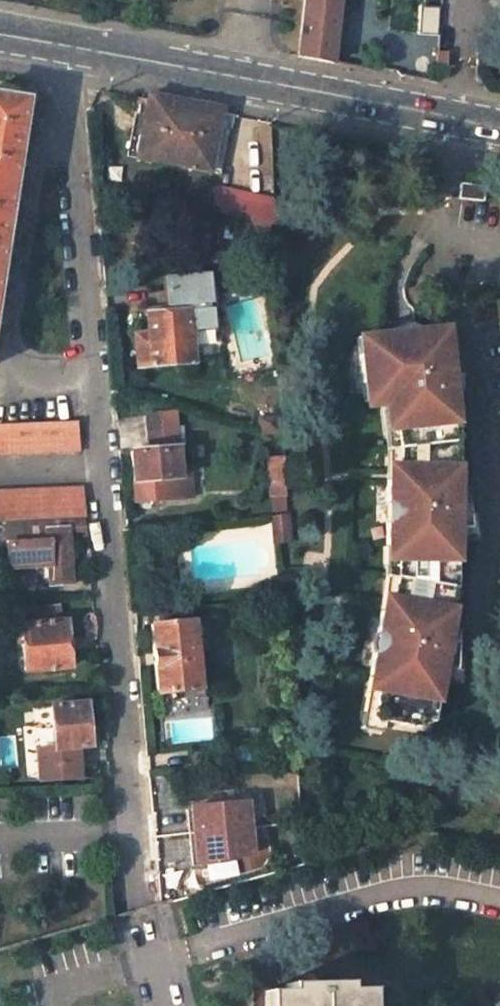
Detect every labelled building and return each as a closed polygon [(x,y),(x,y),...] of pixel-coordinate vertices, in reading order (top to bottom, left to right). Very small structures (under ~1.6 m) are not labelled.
[(340,1),(337,0),(307,0),(296,57),(329,63),(340,1)] [(446,51),(435,51),(434,66),(446,66),(446,51)] [(476,65),(486,65),(486,51),(475,51),(476,65)] [(0,96),(0,263),(24,100),(0,96)] [(148,96),(136,158),(210,173),(222,109),(148,96)] [(485,185),(459,182),(458,198),(482,202),(485,185)] [(274,225),(273,200),(230,191),(227,215),(240,217),(268,223),(274,225)] [(268,223),(240,217),(236,235),(265,242),(268,223)] [(213,329),(207,276),(167,280),(170,313),(147,315),(148,334),(135,336),(138,368),(192,363),(189,332),(213,329)] [(442,328),(415,331),(416,343),(443,340),(442,328)] [(416,343),(415,331),(352,337),(356,382),(366,381),(368,400),(378,399),(389,398),(393,449),(393,477),(383,477),(382,548),(392,549),(392,585),(388,609),(378,608),(366,680),(377,681),(371,723),(381,726),(415,731),(417,724),(431,727),(439,673),(454,675),(455,635),(441,634),(444,619),(448,620),(452,594),(453,532),(466,532),(460,492),(447,492),(448,478),(452,478),(453,443),(443,340),(416,343)] [(366,381),(356,382),(358,400),(368,400),(366,381)] [(389,398),(378,399),(382,449),(393,449),(389,398)] [(130,452),(135,502),(189,496),(184,448),(180,408),(145,412),(149,450),(130,452)] [(79,451),(76,421),(0,424),(0,455),(79,451)] [(382,449),(383,477),(393,477),(393,449),(382,449)] [(269,457),(271,496),(287,495),(286,456),(269,457)] [(0,489),(0,520),(3,520),(45,518),(64,517),(85,516),(82,486),(0,489)] [(290,511),(273,513),(274,539),(291,538),(290,511)] [(46,530),(65,529),(64,517),(45,518),(46,530)] [(7,568),(48,566),(48,567),(49,584),(68,583),(65,529),(46,530),(45,518),(3,520),(7,568)] [(392,549),(382,548),(382,583),(392,585),(392,549)] [(382,583),(378,608),(388,609),(392,585),(382,583)] [(25,622),(21,623),(26,668),(73,664),(68,618),(62,619),(60,602),(24,606),(25,622)] [(152,621),(159,692),(206,688),(200,616),(152,621)] [(379,736),(381,726),(371,723),(377,681),(366,680),(357,733),(379,736)] [(90,701),(53,703),(56,745),(37,746),(39,778),(79,776),(77,747),(92,746),(90,701)] [(246,794),(185,800),(192,859),(252,852),(246,794)] [(265,992),(265,1005),(368,1005),(368,990),(346,989),(346,982),(285,983),(285,991),(265,992)]
